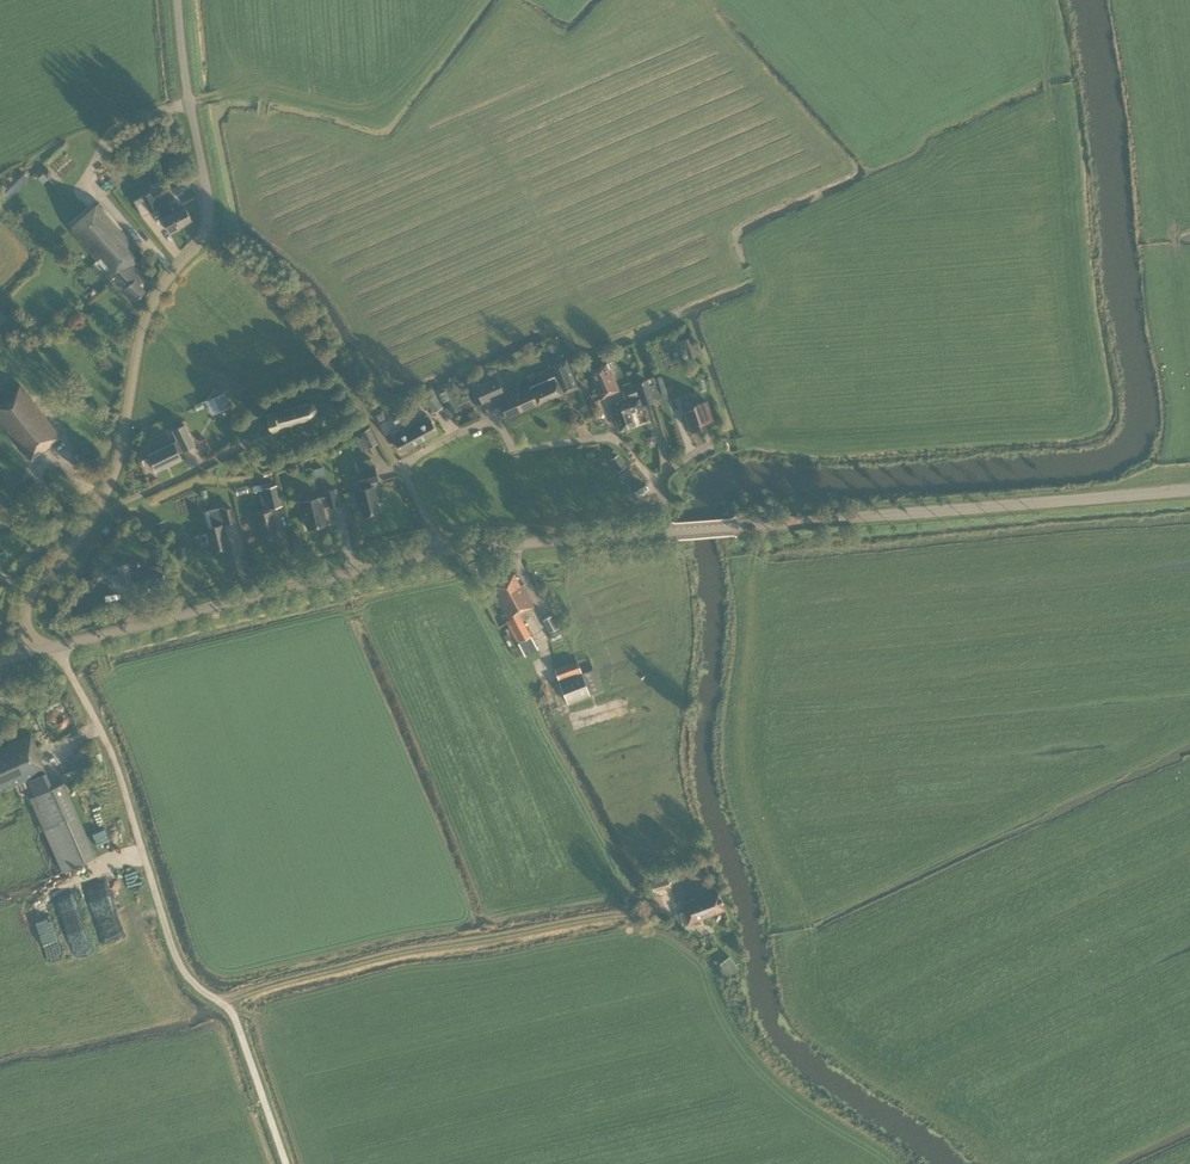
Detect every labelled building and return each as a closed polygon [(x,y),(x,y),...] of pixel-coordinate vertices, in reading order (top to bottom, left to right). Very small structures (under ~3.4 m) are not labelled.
[(48,168),(59,181),(79,164),(68,151),(48,168)] [(163,193),(181,228),(192,222),(185,207),(180,210),(176,201),(175,201),(173,197),(180,194),(176,187),(163,193)] [(181,228),(163,193),(153,198),(150,193),(143,197),(151,212),(158,209),(162,218),(162,219),(169,233),(181,228)] [(143,257),(119,228),(98,203),(69,228),(111,279),(114,276),(134,300),(144,292),(138,284),(144,279),(133,265),(143,257)] [(689,348),(695,346),(692,337),(686,339),(689,348)] [(546,354),(549,361),(555,359),(551,346),(544,348),(546,354)] [(566,359),(553,364),(564,394),(578,388),(566,359)] [(618,391),(609,370),(606,363),(589,371),(595,384),(594,384),(601,399),(618,391)] [(506,399),(497,376),(474,386),(482,404),(498,397),(500,401),(499,402),(507,417),(562,393),(554,377),(530,387),(531,388),(506,399)] [(620,431),(636,426),(632,413),(644,408),(643,406),(655,402),(647,379),(635,383),(639,397),(611,406),(620,431)] [(29,461),(49,445),(48,444),(58,436),(18,384),(0,398),(0,424),(29,461)] [(626,401),(638,396),(634,387),(622,391),(626,401)] [(218,413),(230,407),(224,393),(212,398),(218,413)] [(443,407),(434,395),(425,401),(434,413),(443,407)] [(691,431),(701,428),(699,423),(712,418),(706,400),(693,404),(694,407),(684,411),(687,421),(686,422),(689,429),(690,429),(691,431)] [(272,432),(311,421),(316,417),(317,412),(316,407),(313,404),(307,403),(266,415),(268,419),(270,427),(272,432)] [(406,419),(413,415),(408,406),(401,410),(406,419)] [(396,425),(406,419),(401,410),(391,416),(396,425)] [(408,424),(418,442),(436,432),(426,414),(408,424)] [(196,445),(185,424),(172,430),(177,441),(173,443),(147,455),(155,472),(181,459),(178,454),(182,451),(183,452),(196,445)] [(418,442),(408,424),(391,433),(394,439),(393,440),(400,452),(418,442)] [(369,448),(378,443),(369,428),(360,433),(369,448)] [(79,463),(91,454),(86,447),(74,456),(79,463)] [(617,455),(614,451),(609,454),(611,458),(610,459),(618,472),(626,467),(618,454),(617,455)] [(373,467),(370,458),(355,462),(357,470),(357,471),(360,485),(360,484),(362,489),(355,490),(359,506),(361,506),(363,515),(379,511),(373,486),(371,487),(370,482),(378,480),(374,466),(373,467)] [(269,509),(283,505),(277,484),(264,488),(269,509)] [(339,505),(335,489),(326,491),(327,497),(320,498),(320,497),(299,502),(303,516),(304,516),(308,529),(326,524),(322,507),(329,506),(330,508),(339,505)] [(229,548),(223,525),(235,522),(231,508),(222,510),(221,507),(208,510),(211,520),(212,527),(205,529),(209,544),(211,544),(213,552),(229,548)] [(278,536),(271,511),(255,515),(259,531),(261,531),(264,540),(278,536)] [(165,529),(163,521),(156,523),(158,531),(165,529)] [(131,573),(129,563),(117,566),(123,592),(135,589),(135,588),(139,586),(141,593),(167,587),(161,565),(131,573)] [(521,585),(515,573),(493,583),(499,595),(497,596),(508,618),(505,619),(524,655),(537,648),(522,619),(529,616),(526,610),(534,606),(523,584),(521,585)] [(90,592),(95,586),(87,579),(82,585),(90,592)] [(549,633),(559,628),(552,615),(543,619),(549,633)] [(567,635),(558,638),(560,645),(569,643),(567,635)] [(558,681),(582,672),(577,660),(554,669),(558,681)] [(602,691),(594,669),(582,673),(559,682),(568,705),(590,696),(590,695),(602,691)] [(42,760),(43,759),(31,733),(0,747),(0,790),(2,789),(3,791),(19,784),(22,790),(29,786),(34,796),(30,798),(41,824),(44,829),(62,872),(97,857),(64,783),(53,787),(42,760)] [(81,764),(93,759),(86,745),(75,751),(81,764)] [(689,923),(723,910),(718,893),(682,905),(689,923)] [(67,937),(73,955),(93,949),(86,930),(67,937)] [(730,957),(720,964),(726,972),(736,965),(730,957)]
